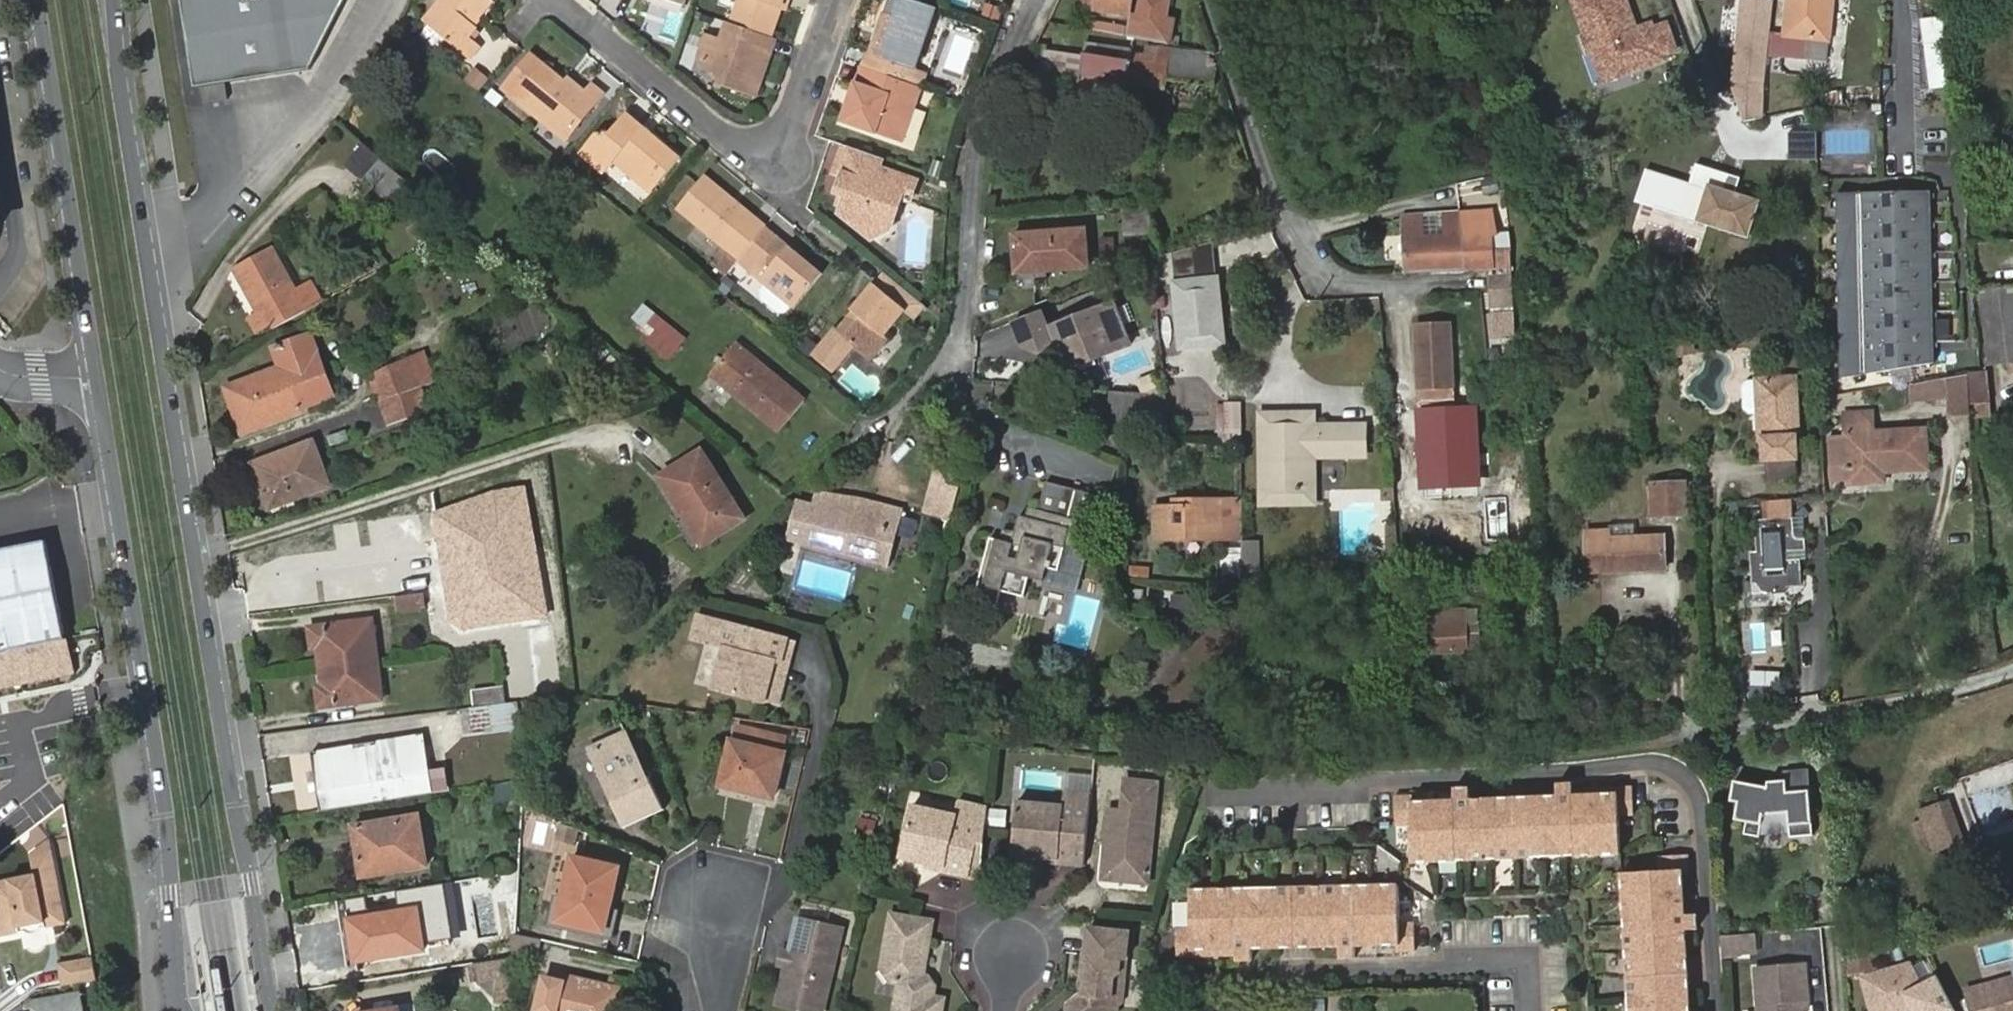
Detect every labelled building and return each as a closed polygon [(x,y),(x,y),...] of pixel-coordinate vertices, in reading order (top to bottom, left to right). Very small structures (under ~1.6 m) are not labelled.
[(194,89),(311,71),(342,8),(345,0),(180,0),(194,89)] [(489,2),(488,0),(437,0),(436,1),(439,4),(424,23),(467,61),(478,48),(467,39),(475,29),(470,26),(489,2)] [(771,38),(781,7),(784,0),(737,0),(730,24),(771,38)] [(911,0),(895,0),(889,14),(926,26),(935,9),(911,0)] [(1092,12),(1129,19),(1126,36),(1170,44),(1175,19),(1167,18),(1170,0),(1095,0),(1092,12)] [(1592,37),(1582,40),(1587,56),(1600,52),(1610,81),(1664,62),(1662,57),(1676,52),(1667,27),(1654,32),(1651,27),(1636,32),(1625,0),(1578,0),(1592,37)] [(1770,56),(1772,35),(1776,0),(1774,0),(1740,0),(1731,85),(1743,125),(1764,119),(1770,56)] [(1785,36),(1772,35),(1770,56),(1828,62),(1834,0),(1788,0),(1785,36)] [(1001,18),(1003,5),(985,2),(983,15),(1001,18)] [(918,88),(919,88),(924,73),(913,69),(921,49),(918,47),(925,27),(889,14),(881,11),(875,28),(880,30),(877,37),(873,35),(867,54),(878,58),(887,62),(882,75),(918,88)] [(776,40),(771,38),(730,24),(728,23),(722,38),(708,33),(700,57),(704,68),(726,76),(722,86),(754,98),(759,85),(759,84),(755,83),(757,75),(762,77),(776,40)] [(1943,39),(1941,24),(1923,26),(1925,41),(1943,39)] [(913,69),(924,73),(931,76),(946,34),(925,27),(918,47),(921,49),(913,69)] [(516,44),(498,28),(486,42),(485,42),(473,56),(491,72),(516,44)] [(1925,41),(1930,83),(1948,80),(1943,39),(1925,41)] [(1084,55),(1078,94),(1124,101),(1128,84),(1165,88),(1166,78),(1200,83),(1202,74),(1207,74),(1208,67),(1204,67),(1206,56),(1171,50),(1170,58),(1168,67),(1140,63),(1084,55)] [(862,52),(857,67),(873,73),(882,75),(887,62),(878,58),(867,54),(862,52)] [(1168,67),(1170,58),(1142,54),(1140,63),(1168,67)] [(514,99),(542,66),(530,57),(503,90),(514,99)] [(464,80),(480,90),(489,75),(473,65),(464,80)] [(580,98),(562,83),(542,66),(514,99),(564,141),(603,95),(590,85),(584,93),(580,98)] [(873,73),(857,67),(852,83),(860,86),(855,101),(847,98),(838,122),(899,143),(918,88),(882,75),(873,73)] [(566,78),(562,83),(580,98),(584,93),(566,78)] [(860,86),(852,83),(847,98),(855,101),(860,86)] [(1873,84),(1825,89),(1826,104),(1875,99),(1873,84)] [(638,130),(641,126),(624,112),(608,132),(593,135),(578,153),(603,172),(612,161),(650,192),(678,157),(649,133),(646,137),(638,130)] [(649,133),(641,126),(638,130),(646,137),(649,133)] [(875,173),(880,160),(845,147),(835,176),(840,177),(834,194),(843,197),(838,214),(870,240),(886,231),(898,198),(907,201),(915,182),(883,171),(881,175),(875,173)] [(407,179),(378,156),(361,179),(390,202),(407,179)] [(1704,204),(1698,225),(1748,241),(1759,207),(1725,195),(1729,182),(1699,171),(1690,199),(1704,204)] [(677,208),(739,258),(765,226),(740,205),(736,206),(728,200),(728,195),(703,175),(677,208)] [(1841,195),(1843,377),(1935,363),(1932,192),(1841,195)] [(1125,234),(1152,232),(1149,209),(1124,210),(1125,234)] [(1462,237),(1464,269),(1491,268),(1489,236),(1496,234),(1492,212),(1459,214),(1462,237)] [(1402,240),(1405,272),(1464,269),(1462,237),(1459,214),(1403,218),(1402,240)] [(751,268),(778,236),(765,226),(739,258),(751,268)] [(1011,237),(1014,273),(1087,268),(1085,231),(1011,237)] [(1377,233),(1378,259),(1393,258),(1391,232),(1377,233)] [(822,274),(778,236),(750,270),(794,307),(822,274)] [(1213,242),(1171,254),(1174,281),(1170,281),(1177,353),(1228,347),(1220,276),(1214,277),(1213,242)] [(313,311),(280,250),(241,270),(264,314),(270,311),(278,325),(280,329),(313,311)] [(1499,277),(1512,276),(1511,264),(1509,264),(1509,257),(1502,258),(1502,264),(1498,264),(1498,268),(1499,277)] [(919,305),(882,274),(873,285),(903,310),(903,311),(909,316),(919,305)] [(1511,322),(1512,276),(1499,277),(1493,277),(1493,296),(1494,311),(1489,312),(1490,319),(1497,319),(1497,323),(1511,322)] [(856,315),(853,312),(838,332),(854,345),(870,359),(886,338),(883,334),(903,311),(903,310),(873,285),(862,298),(866,301),(856,315)] [(1980,290),(1989,364),(2012,360),(2012,286),(1980,290)] [(851,311),(853,312),(856,315),(866,301),(862,298),(851,311)] [(1053,344),(1061,366),(1095,354),(1098,360),(1128,349),(1113,306),(1048,329),(1053,344)] [(1053,344),(1041,310),(1014,320),(1023,346),(1038,349),(1053,344)] [(271,328),(278,325),(270,311),(264,314),(271,328)] [(689,339),(665,320),(646,343),(670,362),(689,339)] [(1417,328),(1417,375),(1424,375),(1424,390),(1425,404),(1451,403),(1448,327),(1417,328)] [(833,370),(854,345),(838,332),(836,331),(815,356),(833,370)] [(712,376),(779,431),(805,400),(739,344),(712,376)] [(236,414),(244,434),(305,413),(305,409),(298,393),(329,382),(319,352),(281,368),(234,385),(243,411),(236,414)] [(382,401),(422,387),(413,363),(374,375),(382,401)] [(606,372),(616,384),(626,376),(616,364),(606,372)] [(1924,382),(1927,396),(1945,393),(1948,408),(1966,405),(1962,376),(1924,382)] [(335,399),(329,382),(298,393),(305,409),(335,399)] [(1763,462),(1795,461),(1796,442),(1800,442),(1798,382),(1758,383),(1760,444),(1763,444),(1763,462)] [(1913,399),(1927,396),(1924,382),(1911,385),(1913,399)] [(243,411),(234,385),(228,387),(236,414),(243,411)] [(429,410),(422,387),(382,401),(390,424),(429,410)] [(1163,396),(1116,392),(1114,430),(1168,435),(1163,396)] [(1527,397),(1529,413),(1542,411),(1540,396),(1527,397)] [(1242,400),(1223,400),(1223,441),(1242,441),(1242,400)] [(1420,411),(1421,435),(1474,432),(1473,409),(1420,411)] [(1845,414),(1851,484),(1884,482),(1884,471),(1928,468),(1925,429),(1875,432),(1874,412),(1845,414)] [(1260,490),(1276,489),(1276,459),(1276,426),(1260,426),(1260,490)] [(1276,459),(1276,489),(1314,489),(1313,454),(1313,426),(1276,426),(1276,459)] [(1353,426),(1313,426),(1313,454),(1353,454),(1353,426)] [(1474,432),(1421,435),(1423,472),(1475,468),(1474,432)] [(316,442),(266,459),(273,479),(261,484),(269,508),(331,486),(316,442)] [(664,478),(686,511),(691,508),(712,541),(747,518),(704,451),(664,478)] [(273,479),(266,459),(254,464),(261,484),(273,479)] [(1796,479),(1795,461),(1763,462),(1765,480),(1796,479)] [(960,478),(932,471),(921,515),(949,522),(960,478)] [(1073,491),(1044,482),(1036,511),(1064,520),(1073,491)] [(494,489),(433,514),(450,620),(463,632),(551,618),(529,484),(494,489)] [(1653,485),(1655,518),(1688,516),(1686,484),(1653,485)] [(986,536),(968,598),(990,605),(994,590),(1017,596),(1023,578),(1037,582),(1041,568),(1053,572),(1061,544),(1075,548),(1082,525),(1078,523),(1081,512),(1078,512),(1083,494),(1073,491),(1064,520),(1036,511),(1026,508),(1023,518),(1016,516),(1012,532),(999,529),(996,539),(986,536)] [(803,504),(798,508),(795,511),(785,540),(889,568),(903,513),(858,501),(816,494),(812,506),(803,504)] [(1216,538),(1214,502),(1183,504),(1183,513),(1171,513),(1149,514),(1150,543),(1216,538)] [(1171,504),(1171,513),(1183,513),(1183,504),(1171,504)] [(1794,517),(1770,518),(1771,533),(1795,531),(1794,517)] [(1771,533),(1770,518),(1763,519),(1759,521),(1757,523),(1756,524),(1758,549),(1750,550),(1752,579),(1767,591),(1786,590),(1785,585),(1802,584),(1800,558),(1789,558),(1788,550),(1807,549),(1805,538),(1803,537),(1801,536),(1799,535),(1797,533),(1795,531),(1771,533)] [(1644,562),(1644,571),(1666,569),(1664,537),(1611,540),(1610,531),(1585,533),(1588,574),(1631,571),(1631,563),(1644,562)] [(1260,540),(1224,539),(1223,574),(1259,575),(1260,540)] [(67,638),(47,540),(0,549),(0,651),(52,640),(67,638)] [(1631,571),(1644,571),(1644,562),(1631,563),(1631,571)] [(401,612),(427,608),(426,593),(399,597),(401,612)] [(1173,593),(1171,613),(1192,615),(1195,595),(1173,593)] [(723,622),(711,619),(704,644),(716,646),(723,622)] [(323,645),(324,664),(380,659),(376,621),(315,627),(315,646),(323,645)] [(786,638),(723,622),(716,646),(722,648),(711,689),(763,702),(774,661),(780,663),(786,638)] [(1423,627),(1423,653),(1475,654),(1475,638),(1466,638),(1467,626),(1423,627)] [(0,651),(0,691),(76,676),(67,638),(0,651)] [(380,659),(324,664),(325,684),(320,685),(322,705),(384,699),(380,659)] [(1784,701),(1784,684),(1750,683),(1750,700),(1784,701)] [(476,708),(508,704),(506,688),(474,692),(476,708)] [(781,755),(784,740),(736,730),(733,744),(781,755)] [(319,811),(432,793),(422,733),(372,742),(312,752),(317,791),(319,811)] [(590,754),(605,787),(614,784),(618,794),(610,798),(625,829),(669,809),(634,734),(590,754)] [(730,744),(723,782),(738,786),(737,792),(775,800),(783,756),(781,755),(730,744)] [(300,755),(264,759),(270,816),(307,812),(300,755)] [(1808,825),(1806,791),(1784,793),(1783,780),(1765,781),(1764,789),(1730,781),(1726,802),(1734,803),(1732,820),(1743,822),(1741,834),(1759,837),(1759,825),(1759,814),(1785,812),(1786,827),(1787,837),(1809,836),(1808,825)] [(1107,877),(1150,878),(1152,781),(1119,781),(1119,809),(1106,809),(1105,844),(1108,844),(1107,877)] [(738,786),(723,782),(721,789),(737,792),(738,786)] [(614,784),(605,787),(610,798),(618,794),(614,784)] [(495,788),(497,802),(518,798),(516,785),(495,788)] [(1560,798),(1529,799),(1533,860),(1623,856),(1622,817),(1635,815),(1635,788),(1618,789),(1617,789),(1617,795),(1617,797),(1576,798),(1576,796),(1576,786),(1560,787),(1560,798)] [(1502,862),(1499,800),(1472,801),(1472,791),(1456,791),(1457,802),(1415,804),(1415,799),(1397,799),(1398,828),(1412,827),(1414,865),(1502,862)] [(1092,810),(1094,796),(1066,793),(1064,807),(1092,810)] [(1933,854),(1966,841),(1949,797),(1917,809),(1933,854)] [(1529,799),(1499,800),(1502,862),(1533,860),(1529,799)] [(1058,863),(1086,865),(1092,810),(1064,807),(1021,802),(1016,854),(1058,857),(1058,863)] [(945,867),(969,873),(982,820),(916,803),(903,852),(946,863),(945,867)] [(378,841),(384,872),(425,866),(418,815),(354,826),(357,844),(378,841)] [(361,876),(384,872),(378,841),(357,844),(361,876)] [(1626,961),(1686,958),(1685,931),(1696,930),(1695,913),(1684,913),(1681,874),(1681,873),(1687,873),(1685,855),(1658,857),(1658,871),(1622,873),(1626,961)] [(573,858),(558,924),(604,935),(619,869),(573,858)] [(41,870),(43,883),(1,890),(0,891),(0,914),(5,944),(26,940),(25,935),(58,930),(58,935),(72,932),(61,867),(41,870)] [(1313,949),(1311,889),(1281,890),(1281,949),(1313,949)] [(1401,889),(1311,889),(1313,949),(1340,949),(1341,960),(1355,960),(1356,949),(1398,949),(1398,954),(1416,954),(1416,953),(1415,926),(1415,925),(1402,925),(1401,889)] [(1281,949),(1281,890),(1192,891),(1192,928),(1177,928),(1178,957),(1196,957),(1196,951),(1238,951),(1238,957),(1238,961),(1254,961),(1254,949),(1281,949)] [(417,908),(367,916),(370,937),(391,934),(394,954),(424,949),(417,908)] [(900,929),(904,910),(896,908),(892,929),(900,929)] [(904,910),(900,929),(892,929),(887,962),(894,974),(903,976),(897,1010),(944,1010),(946,997),(937,996),(940,984),(935,982),(932,979),(934,973),(930,973),(938,916),(904,910)] [(370,937),(367,916),(348,919),(350,935),(353,935),(357,960),(394,954),(391,934),(370,937)] [(843,929),(795,918),(775,1006),(798,1010),(825,1010),(843,929)] [(538,957),(542,938),(515,932),(510,951),(538,957)] [(1724,956),(1759,954),(1757,932),(1723,934),(1724,956)] [(1125,1004),(1124,999),(1126,997),(1117,988),(1119,966),(1124,962),(1125,950),(1131,950),(1133,934),(1094,933),(1094,947),(1088,948),(1087,971),(1093,975),(1093,988),(1085,989),(1075,999),(1075,1010),(1117,1010),(1125,1004)] [(474,958),(510,956),(509,935),(473,937),(474,958)] [(59,963),(62,985),(96,979),(92,957),(59,963)] [(1688,990),(1686,958),(1626,961),(1627,992),(1688,990)] [(474,964),(477,982),(512,977),(512,959),(474,964)] [(474,964),(467,965),(470,984),(477,982),(474,964)] [(1938,978),(1921,987),(1909,965),(1865,977),(1871,995),(1869,1000),(1872,1010),(1897,1010),(1898,1008),(1910,1005),(1914,1010),(1955,1010),(1938,978)] [(1755,970),(1758,1010),(1809,1010),(1806,966),(1755,970)] [(621,989),(563,976),(560,983),(545,979),(538,1010),(616,1010),(621,989)] [(1966,991),(1972,1010),(2012,1010),(2012,979),(1966,991)] [(1688,990),(1627,992),(1628,1010),(1689,1010),(1688,990)] [(32,1001),(34,1010),(81,1010),(78,992),(32,1001)]
